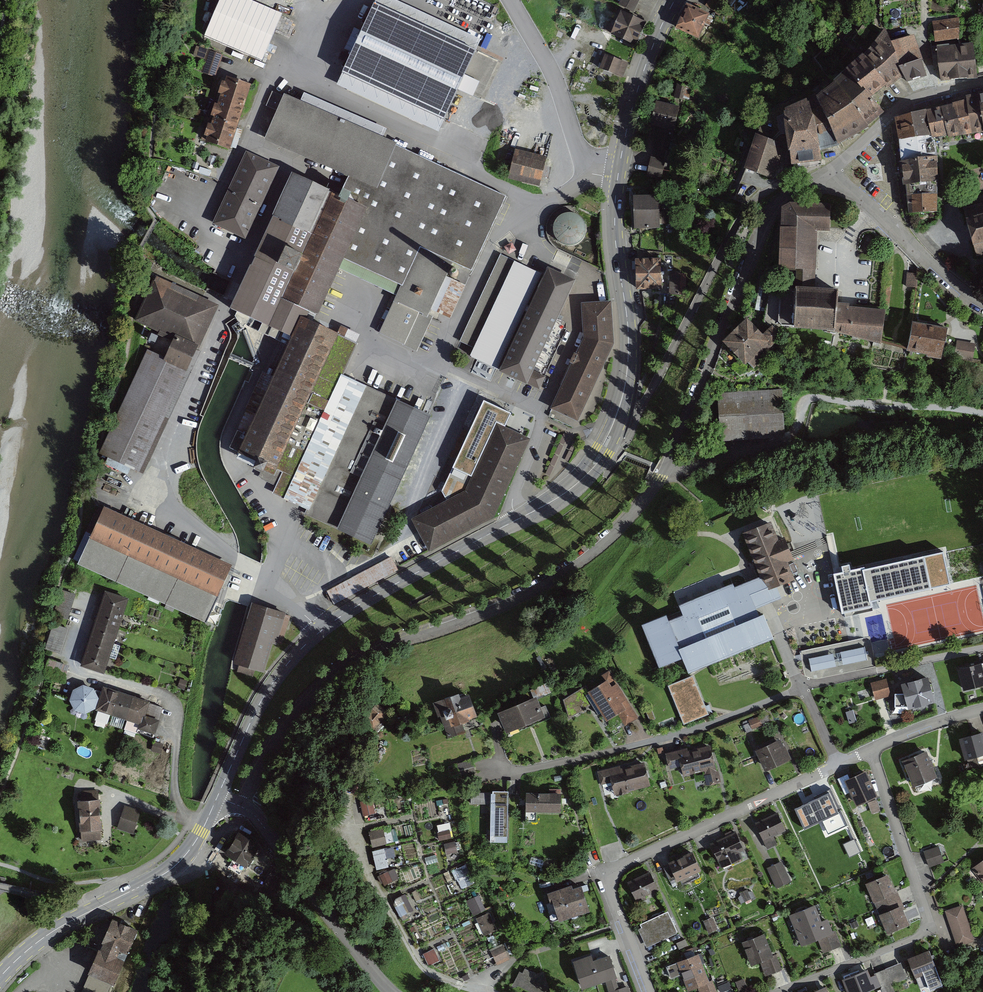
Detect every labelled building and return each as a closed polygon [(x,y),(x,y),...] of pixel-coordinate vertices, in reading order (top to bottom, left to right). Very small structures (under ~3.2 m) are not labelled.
[(240,0),(221,0),(204,39),(260,63),(279,17),(240,0)] [(408,100),(443,120),(476,50),(373,4),(340,72),(408,100)] [(703,17),(683,9),(674,31),(694,39),(703,17)] [(620,12),(609,37),(633,47),(644,23),(620,12)] [(958,37),(958,18),(934,22),(936,39),(958,37)] [(872,51),(864,58),(883,84),(886,88),(903,74),(900,68),(921,60),(912,36),(890,43),(886,33),(880,35),(872,51)] [(948,45),(932,47),(933,64),(939,64),(941,80),(976,78),(972,45),(949,47),(948,45)] [(221,55),(207,51),(200,73),(214,78),(221,55)] [(629,65),(607,56),(601,70),(623,79),(629,65)] [(864,58),(849,72),(870,95),(883,84),(864,58)] [(921,60),(900,68),(903,74),(907,81),(926,76),(921,60)] [(849,72),(835,82),(866,125),(883,111),(870,95),(849,72)] [(250,88),(222,79),(202,142),(229,150),(250,88)] [(866,125),(835,82),(817,98),(824,115),(825,115),(838,144),(868,128),(866,125)] [(504,198),(280,95),(260,139),(345,176),(366,200),(362,210),(335,268),(395,296),(417,247),(453,264),(471,272),(504,198)] [(967,98),(967,101),(972,132),(982,131),(982,125),(979,95),(967,98)] [(838,145),(838,144),(825,115),(824,115),(817,98),(808,102),(819,149),(838,145)] [(963,134),(972,132),(967,101),(953,104),(963,134)] [(679,107),(654,102),(648,128),(658,130),(648,176),(664,180),(679,107)] [(808,102),(777,118),(779,134),(788,133),(791,163),(823,159),(821,152),(819,149),(808,102)] [(948,136),(963,134),(953,104),(943,107),(947,134),(948,136)] [(947,134),(943,107),(927,111),(933,136),(947,134)] [(897,119),(900,139),(933,136),(927,111),(898,117),(897,119)] [(748,165),(747,168),(768,175),(779,142),(771,140),(773,131),(760,127),(750,158),(745,156),(742,163),(748,165)] [(900,139),(902,162),(936,157),(933,136),(900,139)] [(276,168),(244,153),(211,224),(243,239),(276,168)] [(544,160),(510,153),(505,178),(539,186),(544,160)] [(902,162),(905,184),(907,184),(933,180),(937,180),(936,157),(902,162)] [(362,210),(290,178),(228,316),(280,340),(290,318),(309,327),(335,268),(362,210)] [(907,184),(908,195),(922,194),(922,191),(932,191),(932,190),(937,190),(937,180),(933,180),(907,184)] [(922,194),(908,195),(910,210),(911,213),(935,212),(937,190),(932,190),(932,191),(922,191),(922,194)] [(658,197),(635,198),(635,226),(658,226),(658,197)] [(790,204),(783,208),(782,269),(797,269),(796,289),(814,290),(815,265),(817,229),(829,230),(830,206),(790,204)] [(962,209),(965,220),(972,245),(975,256),(982,254),(982,204),(962,209)] [(575,246),(581,242),(584,237),(586,230),(584,224),(581,219),(576,215),(570,214),(564,215),(559,218),(555,222),(553,229),(553,236),(556,241),(562,246),(568,247),(575,246)] [(453,264),(417,247),(395,296),(377,335),(418,353),(435,316),(449,323),(466,286),(447,278),(453,264)] [(542,273),(502,255),(458,351),(539,388),(545,376),(532,370),(572,281),(544,268),(542,273)] [(660,259),(632,262),(636,292),(663,288),(660,259)] [(684,270),(672,270),(671,294),(683,294),(684,270)] [(917,274),(908,273),(906,288),(915,289),(917,274)] [(217,308),(154,281),(135,325),(171,341),(162,360),(147,354),(102,457),(145,475),(217,308)] [(814,290),(796,289),(780,288),(778,322),(781,325),(806,326),(836,331),(881,343),(885,310),(849,307),(849,303),(838,303),(838,291),(814,290)] [(614,345),(608,301),(578,305),(581,341),(549,411),(576,424),(614,345)] [(280,340),(229,457),(271,475),(274,468),(332,335),(309,327),(290,318),(280,340)] [(747,320),(725,341),(745,363),(746,361),(752,368),(773,347),(771,345),(781,335),(772,327),(762,336),(747,320)] [(947,329),(912,323),(907,349),(940,356),(947,329)] [(360,347),(332,335),(274,468),(282,471),(271,496),(281,504),(340,375),(346,378),(360,347)] [(973,345),(954,341),(950,358),(969,362),(973,345)] [(346,378),(340,375),(281,504),(371,544),(393,496),(429,415),(346,378)] [(782,396),(719,399),(721,436),(784,433),(782,396)] [(448,504),(412,522),(429,553),(494,519),(529,441),(504,430),(510,417),(484,405),(442,493),(448,504)] [(195,552),(99,509),(74,565),(206,624),(232,563),(197,548),(195,552)] [(671,610),(643,621),(660,666),(684,657),(690,671),(772,640),(758,606),(767,603),(783,597),(778,583),(796,576),(790,559),(795,557),(787,535),(780,537),(772,518),(746,529),(763,574),(753,578),(735,584),(734,581),(681,601),(685,612),(673,616),(671,610)] [(863,568),(834,574),(843,613),(871,606),(870,601),(931,587),(924,556),(864,569),(863,568)] [(391,558),(327,592),(334,605),(398,571),(391,558)] [(75,596),(61,591),(52,616),(67,620),(75,596)] [(124,601),(101,593),(79,664),(102,671),(124,601)] [(288,618),(250,605),(232,662),(263,672),(273,641),(280,643),(288,618)] [(68,631),(52,626),(45,651),(61,656),(68,631)] [(889,636),(881,636),(882,644),(875,644),(875,649),(890,648),(889,636)] [(865,637),(801,649),(802,656),(809,655),(812,670),(869,659),(865,637)] [(111,656),(116,658),(122,645),(117,643),(111,656)] [(958,666),(964,690),(982,686),(982,662),(981,662),(980,660),(958,666)] [(908,692),(895,692),(895,707),(910,707),(933,701),(926,675),(904,680),(908,692)] [(584,683),(562,697),(570,710),(592,697),(606,719),(616,712),(624,726),(638,717),(614,680),(608,683),(604,676),(586,687),(584,683)] [(692,676),(666,685),(681,724),(706,715),(692,676)] [(886,678),(871,681),(875,699),(882,697),(890,695),(886,678)] [(93,691),(82,688),(73,693),(70,704),(74,713),(85,717),(95,712),(98,701),(93,691)] [(163,708),(104,689),(97,713),(140,727),(139,732),(154,737),(163,708)] [(454,693),(429,701),(434,715),(439,713),(447,737),(462,732),(459,722),(473,717),(465,694),(456,697),(454,693)] [(541,697),(501,712),(509,733),(549,718),(541,697)] [(853,708),(846,711),(850,721),(857,719),(853,708)] [(956,735),(960,758),(982,755),(982,744),(981,731),(956,735)] [(779,738),(753,749),(762,769),(788,757),(779,738)] [(685,748),(662,753),(666,769),(676,767),(677,774),(699,769),(702,783),(715,781),(708,746),(685,751),(685,748)] [(925,750),(903,759),(914,785),(936,776),(925,750)] [(467,761),(452,765),(455,776),(470,772),(467,761)] [(619,765),(597,770),(600,784),(609,782),(612,795),(646,787),(640,762),(619,767),(619,765)] [(866,772),(843,780),(852,804),(875,795),(866,772)] [(507,792),(470,790),(469,803),(487,804),(486,843),(506,843),(507,792)] [(555,792),(521,791),(521,810),(555,810),(555,792)] [(817,794),(794,804),(805,830),(819,825),(815,816),(825,812),(817,794)] [(100,796),(77,797),(80,838),(103,836),(100,796)] [(362,801),(365,816),(377,814),(374,799),(362,801)] [(875,800),(869,802),(872,814),(879,812),(875,800)] [(141,813),(125,807),(118,826),(134,832),(141,813)] [(776,813),(754,823),(765,847),(776,842),(772,836),(784,831),(776,813)] [(437,824),(440,839),(454,836),(450,821),(437,824)] [(374,847),(388,843),(384,827),(369,831),(374,847)] [(385,830),(389,842),(395,840),(391,828),(385,830)] [(734,830),(708,843),(719,866),(740,856),(738,852),(743,849),(734,830)] [(258,844),(239,833),(227,853),(246,865),(258,844)] [(457,851),(456,841),(445,842),(447,852),(457,851)] [(388,858),(396,856),(394,846),(374,850),(378,869),(390,867),(388,858)] [(860,866),(872,860),(865,846),(853,852),(860,866)] [(939,847),(924,851),(929,866),(930,866),(944,861),(939,847)] [(689,850),(665,861),(674,879),(697,869),(689,850)] [(971,866),(982,882),(982,857),(971,866)] [(768,867),(778,888),(793,881),(783,860),(768,867)] [(461,887),(475,882),(469,863),(454,868),(461,887)] [(390,870),(381,874),(386,885),(395,880),(390,870)] [(649,873),(626,883),(634,901),(657,891),(649,873)] [(884,874),(862,884),(870,901),(873,900),(879,912),(875,914),(884,933),(906,924),(898,905),(901,903),(895,889),(892,891),(884,874)] [(567,884),(544,891),(553,922),(587,911),(580,885),(569,888),(567,884)] [(483,933),(496,928),(481,893),(468,899),(483,933)] [(399,913),(413,911),(411,895),(397,897),(399,913)] [(962,905),(946,910),(957,946),(973,941),(962,905)] [(811,906),(790,914),(797,932),(794,933),(799,946),(815,940),(820,952),(838,945),(834,932),(831,933),(826,919),(818,922),(811,906)] [(667,911),(639,923),(641,927),(636,929),(644,947),(677,933),(667,911)] [(714,917),(706,920),(710,931),(718,929),(714,917)] [(106,918),(84,971),(114,983),(137,931),(106,918)] [(763,933),(741,941),(749,966),(759,963),(764,977),(780,971),(774,956),(771,957),(763,933)] [(483,953),(487,965),(511,957),(506,945),(483,953)] [(927,949),(905,957),(911,974),(906,980),(912,987),(922,981),(916,975),(934,968),(927,949)] [(570,959),(577,989),(605,982),(607,991),(630,991),(629,986),(617,989),(608,954),(588,959),(587,954),(570,959)] [(668,965),(672,976),(679,974),(686,991),(697,987),(699,991),(715,991),(711,980),(707,982),(696,954),(668,965)] [(546,987),(548,986),(543,970),(536,973),(525,967),(523,972),(519,969),(511,987),(518,985),(533,991),(548,991),(546,987)] [(842,980),(847,991),(869,991),(890,983),(884,970),(869,976),(866,969),(842,980)]
